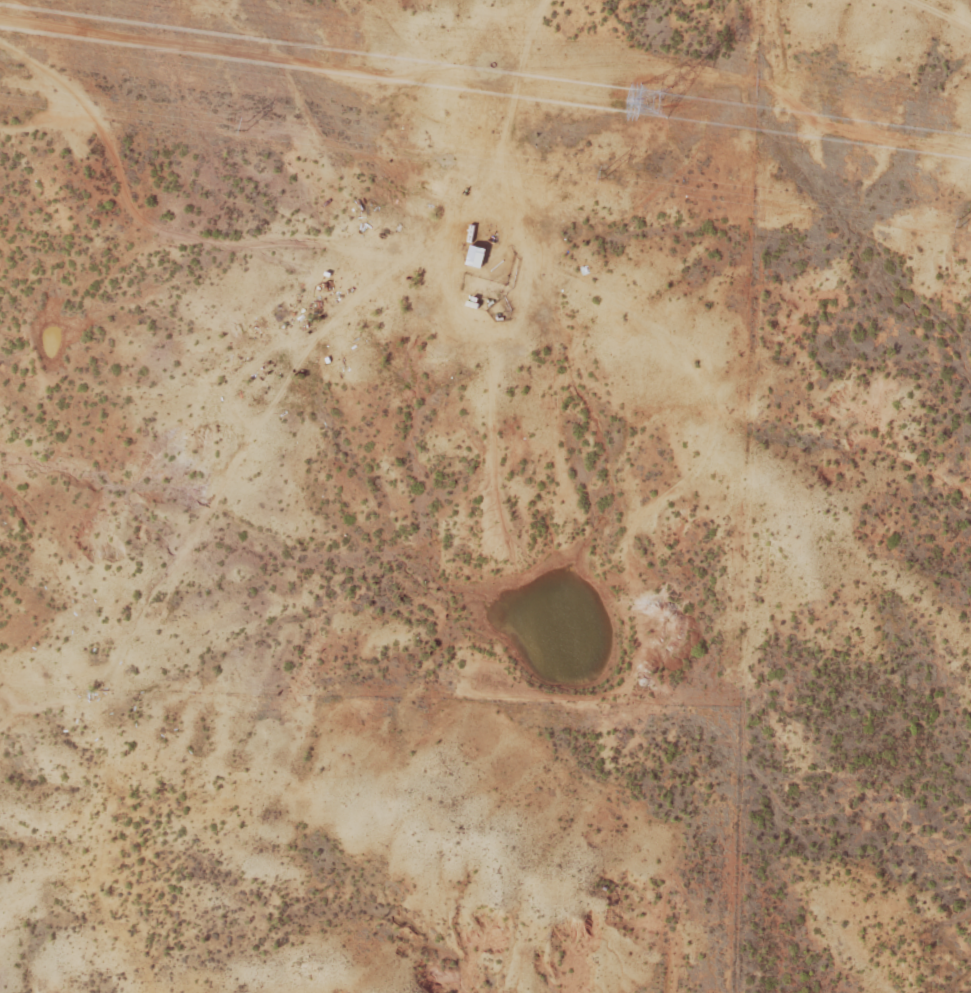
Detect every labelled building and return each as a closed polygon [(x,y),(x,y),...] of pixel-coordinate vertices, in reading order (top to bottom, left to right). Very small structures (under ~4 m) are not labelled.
[(480,267),(486,247),(469,243),(464,263),(480,267)]
